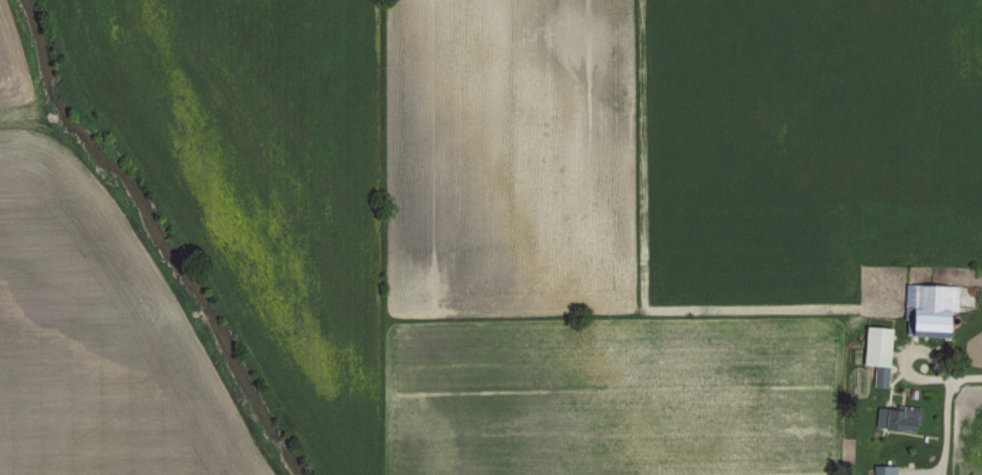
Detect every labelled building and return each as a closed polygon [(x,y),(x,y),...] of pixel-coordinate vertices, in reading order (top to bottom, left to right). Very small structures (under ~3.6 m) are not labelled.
[(957,285),(915,283),(904,282),(904,296),(913,297),(912,307),(907,306),(906,334),(945,335),(946,309),(956,310),(957,285)] [(862,363),(873,364),(872,385),(887,386),(889,326),(863,325),(862,363)] [(874,426),(913,429),(915,406),(876,403),(874,426)] [(895,464),(872,463),(872,474),(895,474),(895,464)]
